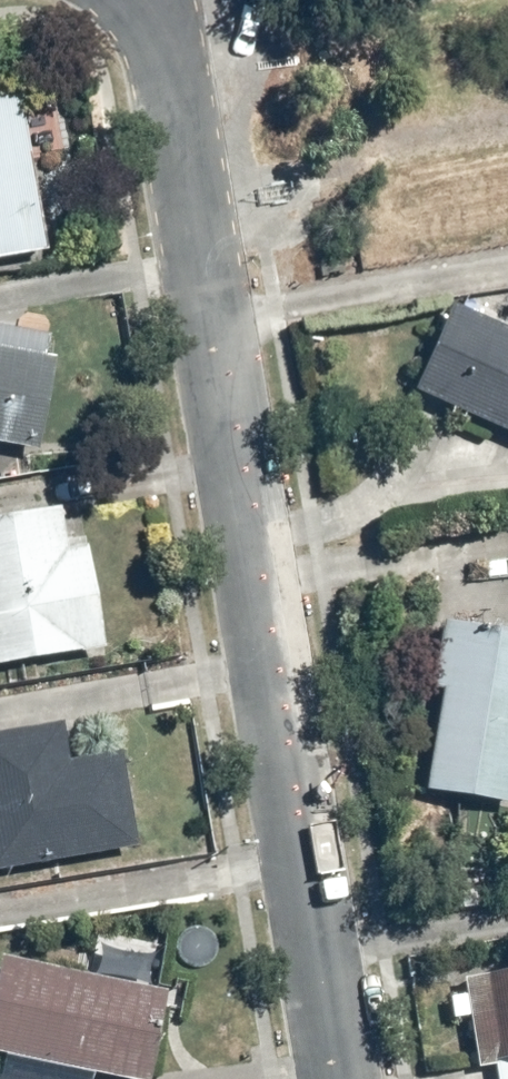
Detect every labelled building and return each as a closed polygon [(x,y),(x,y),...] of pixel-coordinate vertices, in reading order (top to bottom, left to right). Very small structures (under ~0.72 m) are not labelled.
[(47,253),(20,96),(0,99),(0,261),(47,253)] [(448,306),(409,393),(507,437),(507,333),(448,306)] [(0,348),(0,443),(39,450),(56,359),(0,348)] [(0,518),(0,666),(107,649),(90,549),(68,552),(61,509),(0,518)] [(423,792),(507,806),(507,635),(449,625),(423,792)] [(62,724),(0,735),(0,873),(140,849),(123,754),(69,763),(62,724)] [(0,979),(0,1055),(9,1057),(5,1078),(89,1078),(91,1069),(135,1078),(147,1078),(166,996),(4,960),(0,979)] [(463,982),(475,1070),(492,1067),(494,1078),(507,1078),(507,975),(463,982)]
